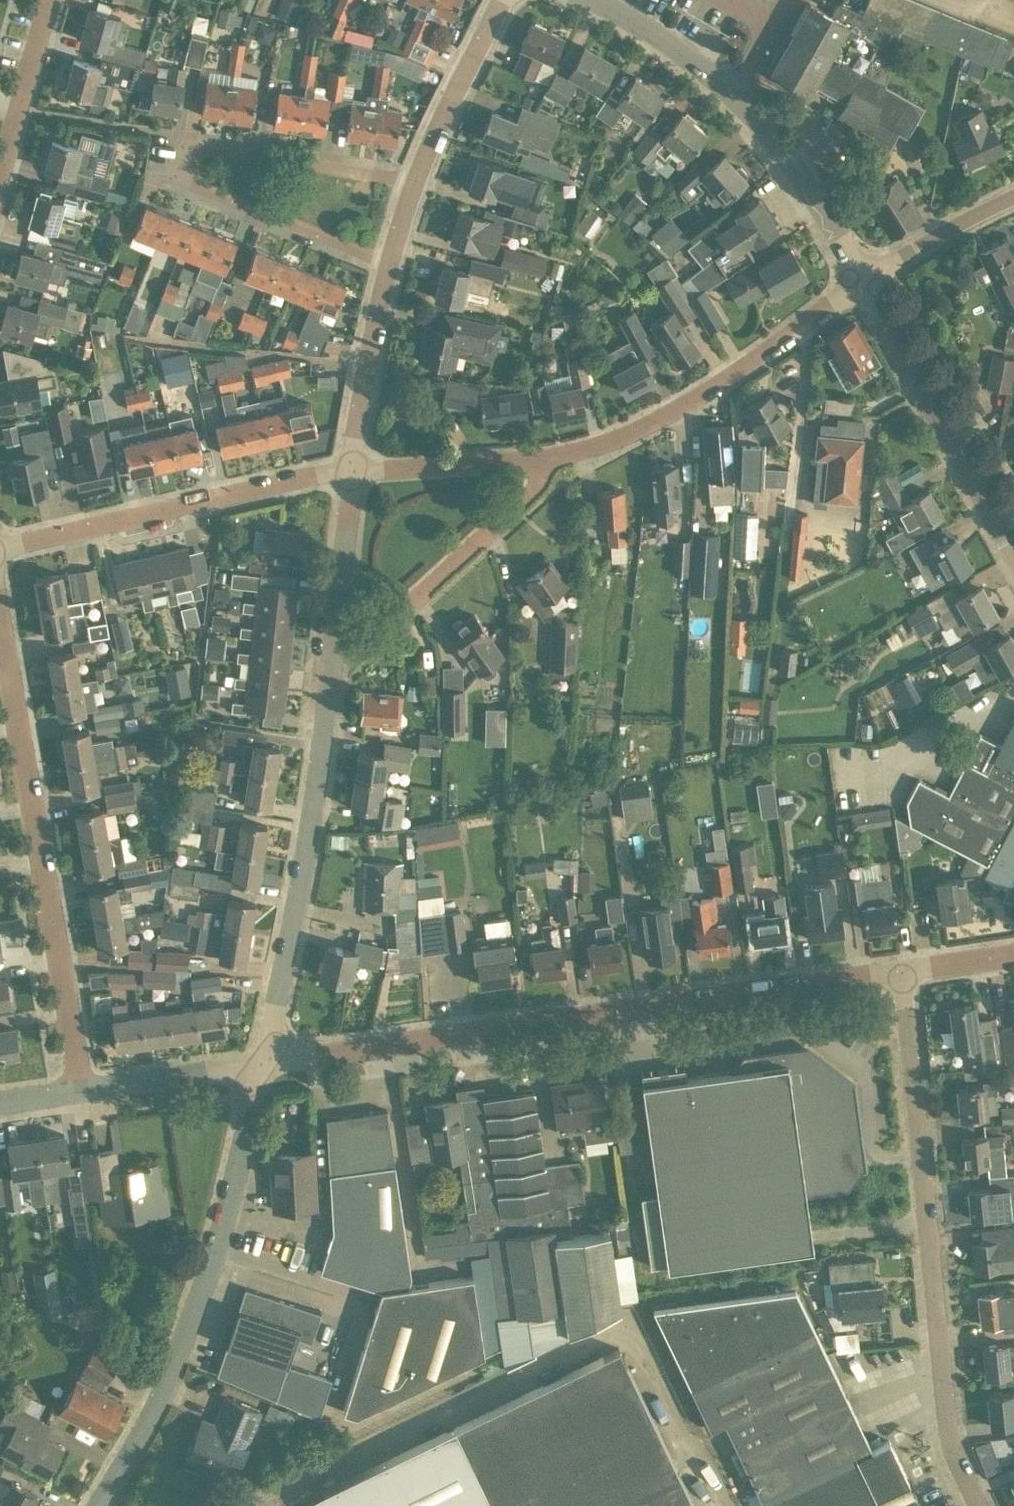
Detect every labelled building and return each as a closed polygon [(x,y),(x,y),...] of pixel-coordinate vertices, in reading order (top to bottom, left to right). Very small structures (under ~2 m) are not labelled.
[(162,9),(174,13),(178,0),(165,0),(162,9)] [(250,10),(254,0),(241,0),(239,6),(250,10)] [(338,16),(345,0),(337,0),(332,14),(338,16)] [(338,16),(345,19),(351,4),(353,0),(345,0),(338,16)] [(418,4),(414,14),(417,16),(400,54),(404,57),(427,67),(437,43),(423,37),(429,21),(423,19),(428,8),(432,0),(410,0),(418,4)] [(459,0),(432,0),(428,8),(451,18),(459,0)] [(1002,69),(1013,41),(1013,39),(974,23),(918,0),(867,0),(862,12),(838,2),(832,14),(810,1),(792,33),(885,84),(899,29),(921,37),(922,36),(964,54),(1002,69)] [(275,15),(291,22),(297,9),(280,2),(275,15)] [(236,10),(220,6),(217,18),(233,22),(236,10)] [(88,8),(84,23),(79,22),(76,36),(80,37),(80,39),(112,48),(113,43),(121,45),(122,46),(122,44),(127,26),(118,23),(120,17),(88,8)] [(250,17),(246,27),(253,30),(256,20),(250,17)] [(275,39),(276,22),(259,21),(259,38),(275,39)] [(520,45),(524,47),(513,70),(534,80),(545,56),(552,59),(562,35),(531,21),(520,45)] [(184,63),(201,67),(209,29),(192,26),(184,63)] [(386,40),(397,45),(402,34),(391,29),(386,40)] [(884,85),(885,84),(792,33),(770,72),(809,94),(815,84),(820,87),(828,74),(851,88),(837,114),(857,125),(854,131),(869,139),(872,134),(871,142),(873,143),(887,151),(897,132),(906,136),(924,107),(884,85)] [(232,41),(230,53),(236,54),(235,58),(241,59),(244,43),(232,41)] [(121,45),(117,61),(140,67),(144,50),(122,44),(122,46),(121,45)] [(613,62),(584,46),(578,56),(567,50),(556,71),(555,70),(542,93),(563,105),(576,82),(575,81),(577,78),(596,88),(592,93),(603,100),(607,94),(608,94),(613,86),(603,80),(613,62)] [(370,62),(376,63),(374,75),(380,76),(379,81),(387,82),(389,65),(382,64),(385,50),(372,47),(370,62)] [(385,50),(382,64),(389,65),(398,69),(404,57),(400,54),(385,50)] [(308,65),(307,70),(314,71),(317,54),(303,52),(301,64),(308,65)] [(239,74),(241,59),(235,58),(236,54),(230,53),(227,72),(239,74)] [(74,58),(69,74),(67,74),(63,87),(66,88),(65,91),(91,98),(88,109),(103,113),(106,102),(109,102),(114,85),(134,90),(140,67),(117,61),(99,56),(97,64),(74,58)] [(298,84),(306,85),(311,86),(312,84),(314,71),(307,70),(308,65),(301,64),(298,84)] [(150,106),(178,111),(182,84),(185,68),(168,66),(166,82),(154,80),(152,88),(140,87),(137,106),(149,108),(150,106)] [(325,93),(329,94),(341,96),(345,73),(328,70),(326,83),(327,83),(325,93)] [(374,75),(371,95),(377,96),(384,97),(387,82),(379,81),(380,76),(374,75)] [(661,94),(635,76),(617,101),(607,94),(603,100),(594,113),(611,125),(624,106),(643,120),(661,94)] [(206,80),(200,114),(202,114),(226,118),(231,84),(209,80),(206,80)] [(231,84),(226,118),(250,121),(250,122),(251,122),(254,105),(256,88),(231,84)] [(323,133),(328,98),(313,96),(315,84),(312,84),(311,86),(306,85),(304,95),(303,94),(298,129),(322,132),(322,133),(323,133)] [(275,107),(273,125),(298,129),(303,94),(278,91),(275,107)] [(347,122),(345,136),(346,137),(346,136),(371,140),(376,106),(377,96),(371,95),(367,94),(366,105),(350,102),(347,122)] [(376,106),(371,140),(395,144),(394,144),(396,144),(399,125),(401,110),(387,108),(388,97),(384,97),(377,96),(376,106)] [(538,101),(525,96),(522,104),(534,109),(538,101)] [(491,110),(481,135),(512,147),(508,157),(535,167),(538,158),(526,153),(529,145),(545,151),(558,120),(521,105),(515,120),(491,110)] [(1004,152),(991,122),(988,123),(981,107),(952,120),(958,136),(953,138),(965,168),(1004,152)] [(656,172),(670,156),(667,154),(674,145),(686,155),(705,132),(681,113),(663,135),(652,125),(631,149),(645,160),(641,165),(651,173),(656,172)] [(92,172),(97,152),(52,140),(44,168),(57,172),(53,186),(102,200),(108,177),(92,172)] [(723,155),(720,157),(711,147),(673,184),(688,201),(703,187),(707,191),(706,192),(706,196),(713,204),(716,204),(723,198),(723,199),(745,179),(723,155)] [(468,172),(464,185),(468,187),(468,188),(493,196),(495,191),(507,195),(500,214),(503,215),(507,216),(521,220),(537,225),(546,228),(551,214),(541,211),(544,201),(526,195),(532,177),(515,172),(515,173),(502,168),(503,168),(478,159),(473,173),(468,172)] [(569,170),(559,166),(556,176),(566,180),(569,170)] [(596,185),(602,177),(594,172),(589,180),(596,185)] [(897,177),(865,196),(891,237),(922,217),(897,177)] [(110,200),(125,204),(128,194),(113,190),(110,200)] [(29,222),(53,228),(49,241),(73,247),(80,221),(73,219),(78,200),(64,196),(63,200),(37,193),(29,222)] [(647,208),(632,196),(617,213),(632,226),(647,208)] [(702,265),(680,283),(687,298),(687,299),(705,288),(732,272),(731,270),(753,257),(745,245),(752,241),(754,242),(776,227),(777,228),(778,227),(776,225),(778,224),(761,198),(759,199),(758,197),(757,198),(734,213),(737,217),(715,231),(711,227),(686,246),(702,265)] [(142,210),(133,233),(157,243),(169,213),(145,203),(142,210)] [(114,205),(112,213),(125,217),(128,210),(114,205)] [(604,219),(588,208),(575,227),(591,237),(604,219)] [(459,210),(450,239),(473,246),(473,248),(492,253),(503,215),(500,214),(484,209),(482,217),(459,210)] [(169,213),(157,243),(180,252),(192,222),(169,213)] [(521,220),(507,216),(504,229),(517,233),(521,220)] [(192,222),(180,252),(201,260),(213,231),(192,222)] [(652,233),(670,254),(681,244),(663,224),(652,233)] [(235,240),(213,231),(201,260),(197,271),(192,283),(190,290),(211,298),(204,314),(216,319),(230,282),(221,278),(236,240),(235,239),(235,240)] [(979,253),(993,279),(990,281),(1003,308),(1013,303),(1013,281),(1010,272),(1013,270),(1013,259),(1004,240),(979,253)] [(14,277),(43,285),(45,279),(63,284),(66,271),(100,280),(106,258),(76,250),(53,244),(49,258),(22,250),(18,262),(13,261),(10,273),(15,275),(14,277)] [(503,246),(499,265),(505,266),(541,275),(546,256),(503,246)] [(805,274),(790,247),(758,266),(770,286),(774,292),(805,274)] [(255,248),(243,276),(266,285),(277,257),(255,248)] [(277,257),(266,285),(288,294),(300,266),(277,257)] [(677,365),(699,351),(681,323),(695,314),(686,299),(687,298),(680,283),(674,274),(676,273),(666,257),(646,270),(656,285),(654,286),(671,312),(650,325),(677,365)] [(434,297),(461,303),(464,289),(488,294),(492,280),(501,282),(505,266),(499,265),(471,258),(467,272),(442,266),(434,297)] [(128,284),(134,268),(123,263),(117,279),(128,284)] [(770,286),(758,266),(757,264),(726,281),(740,304),(770,286)] [(183,306),(189,290),(190,290),(192,283),(197,271),(183,266),(178,278),(180,279),(178,285),(167,281),(158,305),(157,305),(156,308),(155,311),(177,320),(178,319),(183,306)] [(311,303),(322,275),(300,266),(288,294),(311,303)] [(322,275),(311,303),(299,332),(293,347),(303,352),(320,353),(326,339),(330,328),(318,317),(322,307),(334,312),(345,284),(322,275)] [(724,322),(705,288),(687,299),(708,332),(724,322)] [(615,297),(611,290),(601,296),(606,303),(615,297)] [(30,338),(31,332),(47,336),(51,323),(61,325),(76,330),(82,310),(66,305),(38,298),(35,310),(7,302),(0,329),(30,338)] [(247,330),(254,314),(244,309),(237,326),(247,330)] [(562,313),(565,331),(581,328),(577,310),(562,313)] [(626,392),(653,378),(642,358),(653,352),(644,334),(646,333),(633,310),(617,318),(628,340),(604,353),(614,371),(626,392)] [(113,314),(108,317),(104,316),(100,312),(93,312),(91,328),(118,331),(119,324),(122,316),(113,314)] [(426,326),(418,360),(452,368),(456,354),(491,362),(494,348),(505,350),(509,335),(498,332),(500,325),(443,312),(439,329),(426,326)] [(142,320),(127,314),(122,326),(137,332),(142,320)] [(247,330),(259,335),(265,318),(254,314),(247,330)] [(188,337),(192,325),(178,319),(177,320),(173,331),(188,337)] [(853,320),(827,335),(837,352),(851,376),(866,368),(877,362),(853,320)] [(292,348),(293,347),(299,332),(288,327),(281,343),(292,348)] [(543,332),(531,330),(529,338),(532,339),(529,349),(537,351),(543,332)] [(96,343),(108,341),(106,331),(94,333),(96,343)] [(555,337),(543,333),(538,349),(550,353),(555,337)] [(90,339),(81,337),(80,344),(77,343),(74,353),(88,357),(91,347),(88,346),(90,339)] [(1013,353),(1013,341),(1005,340),(1003,351),(1013,353)] [(565,360),(568,373),(547,377),(549,390),(555,416),(584,410),(579,386),(589,384),(584,358),(587,358),(585,342),(565,346),(567,360),(565,360)] [(161,356),(167,383),(192,378),(186,350),(161,356)] [(52,360),(21,352),(25,376),(0,380),(0,405),(1,411),(40,404),(37,388),(56,384),(52,360)] [(244,355),(224,354),(224,358),(232,388),(243,385),(240,369),(247,367),(247,366),(244,355)] [(1013,362),(1013,358),(992,354),(987,384),(1009,389),(1013,362)] [(286,357),(275,359),(279,377),(290,374),(290,372),(286,357)] [(224,358),(204,363),(208,379),(217,377),(220,390),(232,388),(224,358)] [(275,359),(251,365),(255,384),(268,382),(267,379),(279,377),(275,359)] [(479,382),(461,379),(461,380),(445,378),(441,404),(473,410),(479,382)] [(548,405),(543,381),(527,385),(532,408),(548,405)] [(140,406),(152,404),(148,387),(136,390),(140,406)] [(136,390),(124,393),(127,409),(140,406),(136,390)] [(217,432),(222,453),(246,447),(236,405),(235,405),(232,390),(220,393),(226,421),(215,424),(217,432)] [(522,392),(482,398),(485,425),(515,421),(516,423),(526,422),(522,392)] [(739,440),(737,482),(761,483),(763,441),(789,427),(778,407),(776,409),(768,395),(744,407),(755,428),(746,432),(743,427),(738,430),(739,440)] [(823,410),(852,413),(854,400),(824,396),(823,410)] [(269,442),(262,413),(250,416),(247,402),(236,405),(246,447),(269,442)] [(316,431),(310,402),(286,408),(292,437),(316,431)] [(71,435),(65,405),(49,409),(55,438),(71,435)] [(292,437),(286,408),(262,413),(269,442),(292,437)] [(826,497),(855,500),(861,438),(862,438),(864,419),(837,416),(836,423),(820,421),(819,434),(817,434),(815,454),(816,455),(811,504),(824,506),(826,497)] [(2,426),(6,444),(20,441),(16,423),(2,426)] [(202,458),(194,425),(170,431),(177,463),(202,458)] [(729,426),(703,428),(710,503),(734,501),(729,457),(733,457),(729,426)] [(10,460),(18,498),(47,492),(39,455),(53,452),(47,427),(21,433),(26,457),(10,460)] [(77,481),(78,485),(112,478),(100,428),(77,432),(80,447),(71,449),(77,481)] [(177,463),(170,431),(146,437),(154,469),(177,463)] [(123,442),(130,474),(154,469),(146,437),(123,442)] [(676,465),(651,467),(654,505),(655,521),(673,519),(671,503),(679,502),(676,465)] [(941,513),(928,489),(911,499),(894,468),(873,479),(890,510),(892,509),(902,528),(884,537),(891,551),(925,532),(923,528),(921,524),(941,513)] [(597,490),(599,523),(606,523),(608,545),(610,544),(611,562),(625,560),(625,544),(626,544),(624,522),(626,521),(623,489),(597,490)] [(733,556),(755,557),(757,512),(735,511),(733,556)] [(792,528),(805,529),(807,513),(806,512),(794,511),(792,528)] [(930,586),(969,564),(954,536),(948,524),(925,535),(926,537),(909,547),(930,586)] [(303,532),(266,528),(263,553),(250,552),(248,568),(286,573),(287,560),(299,562),(303,532)] [(717,533),(692,532),(690,575),(715,577),(717,533)] [(672,574),(688,574),(690,539),(674,538),(672,574)] [(884,549),(882,544),(877,541),(871,542),(868,547),(869,553),(875,556),(880,555),(884,549)] [(196,583),(187,546),(166,551),(175,588),(190,585),(193,598),(202,595),(199,582),(196,583)] [(175,588),(166,551),(141,557),(150,594),(165,590),(168,604),(178,602),(175,588)] [(112,564),(121,601),(141,596),(144,609),(153,607),(150,594),(141,557),(112,564)] [(549,561),(518,583),(543,618),(555,609),(547,597),(566,584),(558,574),(549,561)] [(81,600),(101,596),(96,567),(67,572),(72,601),(81,600)] [(294,616),(297,586),(258,582),(259,574),(232,571),(230,585),(258,588),(256,602),(243,601),(242,610),(255,612),(294,616)] [(61,573),(35,578),(40,608),(66,603),(61,573)] [(996,611),(980,584),(956,598),(971,625),(996,611)] [(228,589),(214,587),(213,601),(227,602),(228,589)] [(958,632),(971,625),(956,598),(950,587),(905,614),(917,636),(939,624),(932,613),(935,611),(944,627),(943,626),(940,628),(948,642),(960,636),(958,632)] [(66,603),(40,608),(45,636),(71,632),(68,615),(82,613),(80,600),(66,603)] [(185,626),(199,622),(195,604),(180,607),(185,626)] [(252,637),(291,641),(294,616),(255,612),(253,627),(240,626),(239,635),(252,637)] [(474,614),(449,632),(464,653),(478,674),(481,673),(483,677),(487,677),(495,672),(495,666),(494,664),(504,657),(489,635),(474,614)] [(119,647),(135,644),(129,615),(113,618),(119,647)] [(211,629),(228,631),(229,617),(213,615),(211,629)] [(737,644),(738,620),(738,617),(730,616),(728,652),(742,652),(742,644),(737,644)] [(106,620),(87,624),(90,638),(109,635),(106,620)] [(549,667),(576,668),(578,622),(551,621),(549,667)] [(1008,634),(1007,634),(999,621),(958,646),(958,647),(954,649),(952,646),(945,651),(956,671),(968,664),(969,666),(973,663),(983,681),(998,673),(1013,664),(1013,645),(1008,634)] [(207,637),(205,656),(223,657),(225,639),(207,637)] [(250,662),(288,666),(291,641),(252,637),(251,652),(237,651),(236,661),(250,662)] [(778,671),(794,673),(796,650),(781,649),(778,671)] [(75,651),(48,656),(54,686),(80,681),(80,680),(75,651)] [(96,677),(96,678),(116,675),(113,658),(106,659),(107,665),(94,667),(96,677)] [(285,691),(288,666),(250,662),(248,677),(224,675),(223,684),(233,685),(247,687),(285,691)] [(164,669),(170,696),(191,692),(185,665),(164,669)] [(129,673),(111,678),(115,694),(134,689),(129,673)] [(907,674),(892,682),(897,692),(912,684),(907,674)] [(950,683),(959,698),(971,691),(963,676),(950,683)] [(80,681),(54,686),(59,715),(90,709),(96,708),(96,706),(93,690),(98,689),(96,678),(96,677),(95,677),(80,680),(80,681)] [(202,683),(201,697),(217,699),(219,685),(202,683)] [(282,713),(283,713),(285,691),(247,687),(245,702),(232,701),(231,711),(244,712),(245,708),(262,710),(261,723),(281,725),(282,713)] [(418,687),(408,687),(407,697),(418,697),(418,687)] [(441,731),(464,731),(464,688),(441,688),(441,731)] [(364,691),(361,720),(395,723),(397,694),(364,691)] [(777,697),(762,695),(760,721),(774,722),(777,697)] [(757,712),(758,700),(739,698),(738,711),(757,712)] [(96,708),(90,709),(92,720),(117,715),(138,712),(135,700),(122,702),(96,706),(96,708)] [(117,715),(92,720),(94,732),(120,728),(117,715)] [(971,876),(973,888),(986,886),(1013,900),(1013,899),(1013,716),(1010,724),(999,744),(980,734),(948,794),(918,779),(907,799),(905,799),(909,823),(894,816),(898,848),(907,846),(910,850),(921,841),(918,838),(922,831),(978,860),(988,865),(983,874),(971,876)] [(245,730),(223,727),(221,740),(243,743),(245,730)] [(88,729),(62,734),(67,763),(109,756),(114,755),(112,745),(110,738),(90,742),(88,729)] [(485,743),(502,743),(502,729),(485,729),(485,743)] [(440,734),(418,731),(417,751),(438,753),(440,734)] [(114,755),(135,751),(133,741),(112,745),(114,755)] [(355,777),(382,781),(384,768),(407,771),(411,746),(384,741),(382,753),(359,750),(355,777)] [(220,757),(218,768),(274,777),(279,747),(264,745),(253,744),(251,761),(235,758),(235,759),(220,757)] [(137,762),(135,751),(114,755),(116,766),(137,762)] [(109,756),(67,763),(73,793),(98,788),(95,771),(116,766),(114,755),(109,756)] [(218,768),(210,767),(210,768),(209,777),(230,781),(229,788),(247,791),(245,803),(270,806),(274,777),(218,768)] [(355,777),(350,805),(361,807),(359,819),(399,826),(403,799),(380,796),(382,781),(355,777)] [(132,779),(102,785),(104,797),(107,813),(136,807),(132,779)] [(646,781),(618,785),(621,803),(648,799),(646,781)] [(184,802),(182,802),(213,807),(215,791),(187,786),(184,802)] [(607,801),(605,788),(589,793),(593,806),(607,801)] [(493,809),(505,805),(499,790),(487,794),(493,809)] [(777,795),(778,802),(792,800),(791,793),(777,795)] [(211,822),(213,807),(182,802),(180,817),(201,820),(198,845),(206,846),(225,849),(229,825),(211,822)] [(458,810),(456,805),(452,802),(447,804),(444,809),(446,814),(451,816),(456,814),(458,810)] [(102,808),(76,813),(81,842),(107,838),(102,808)] [(747,819),(745,808),(723,812),(724,821),(731,821),(747,819)] [(889,811),(877,813),(878,825),(891,823),(889,811)] [(241,821),(236,850),(262,854),(266,825),(241,821)] [(431,824),(414,827),(418,848),(435,845),(431,824)] [(86,871),(116,866),(125,865),(124,859),(120,835),(107,838),(81,842),(86,871)] [(750,863),(756,861),(753,843),(729,846),(735,890),(753,887),(750,863)] [(841,848),(815,852),(818,876),(844,873),(841,848)] [(257,884),(262,854),(236,850),(232,874),(194,868),(192,883),(199,884),(230,889),(232,880),(257,884)] [(703,853),(704,866),(706,866),(710,893),(732,890),(726,850),(703,853)] [(145,855),(124,859),(125,865),(116,866),(118,876),(147,871),(145,855)] [(555,868),(575,868),(574,885),(595,886),(596,869),(579,868),(580,856),(556,855),(555,868)] [(545,874),(543,859),(522,862),(524,877),(545,874)] [(420,954),(416,898),(416,887),(400,886),(401,864),(364,863),(363,909),(394,910),(396,948),(388,948),(388,949),(385,966),(384,972),(421,970),(420,954)] [(95,920),(121,916),(118,902),(132,900),(131,890),(151,886),(148,871),(147,871),(118,876),(120,886),(89,891),(95,920)] [(866,930),(895,925),(891,900),(888,876),(861,881),(861,876),(846,879),(849,903),(859,902),(863,906),(866,930)] [(963,889),(973,888),(971,876),(936,881),(942,919),(967,915),(963,889)] [(199,884),(192,883),(171,880),(168,894),(196,898),(199,884)] [(807,938),(842,932),(838,905),(834,906),(830,881),(802,885),(807,913),(803,913),(807,938)] [(658,886),(661,905),(653,906),(637,909),(641,941),(645,941),(648,959),(674,956),(669,922),(668,922),(668,917),(680,915),(676,884),(658,886)] [(516,901),(526,900),(526,887),(516,887),(516,901)] [(753,941),(785,936),(781,914),(785,913),(783,893),(762,896),(764,914),(750,916),(753,941)] [(573,894),(556,897),(559,922),(577,919),(573,894)] [(729,948),(725,923),(716,924),(715,914),(717,914),(714,897),(689,900),(691,899),(690,894),(678,896),(681,915),(691,913),(693,928),(694,928),(698,952),(729,948)] [(620,895),(604,897),(608,921),(623,919),(620,895)] [(254,902),(228,898),(226,913),(196,908),(195,912),(187,911),(186,922),(193,923),(193,924),(211,927),(249,933),(254,902)] [(100,949),(126,945),(123,930),(160,923),(162,908),(121,916),(95,920),(100,949)] [(462,909),(445,911),(450,949),(467,947),(462,909)] [(484,920),(486,936),(469,938),(472,962),(477,961),(480,984),(509,979),(506,958),(514,957),(508,916),(484,920)] [(162,920),(160,936),(174,938),(176,921),(162,920)] [(535,975),(564,971),(557,926),(551,927),(550,923),(541,925),(542,928),(541,928),(542,937),(530,939),(532,949),(531,949),(535,975)] [(621,963),(618,939),(613,940),(610,924),(594,927),(597,942),(587,944),(591,967),(621,963)] [(219,957),(244,961),(249,933),(211,927),(208,953),(219,954),(219,957)] [(319,976),(349,982),(353,963),(377,968),(378,965),(385,966),(388,949),(382,947),(382,945),(355,939),(351,950),(326,945),(319,976)] [(128,949),(127,966),(150,967),(151,950),(128,949)] [(187,951),(155,949),(154,967),(187,969),(187,951)] [(142,967),(142,986),(163,987),(161,968),(142,967)] [(161,968),(163,987),(174,987),(175,969),(161,968)] [(107,986),(136,986),(133,971),(106,971),(107,986)] [(225,1031),(221,1003),(205,1005),(203,989),(220,987),(218,975),(190,979),(189,979),(193,1007),(198,1034),(225,1031)] [(5,979),(0,980),(0,1004),(9,1003),(5,979)] [(166,1010),(171,1038),(198,1034),(193,1007),(181,1008),(179,996),(164,998),(166,1010)] [(171,1038),(166,1010),(155,1012),(153,997),(137,1000),(139,1014),(144,1042),(171,1038)] [(1009,998),(1013,1025),(999,1027),(1006,1072),(1007,1073),(1009,1084),(1013,1083),(1013,998),(1009,998)] [(113,1018),(117,1046),(144,1042),(139,1014),(128,1016),(125,1002),(111,1004),(113,1018)] [(949,1007),(954,1046),(958,1046),(962,1069),(1001,1064),(994,1016),(974,1019),(972,1003),(949,1007)] [(13,1027),(0,1029),(0,1058),(18,1055),(13,1027)] [(685,1067),(641,1073),(643,1083),(662,1227),(645,1230),(650,1264),(667,1262),(667,1266),(812,1247),(804,1195),(847,1189),(860,1172),(849,1084),(804,1050),(745,1058),(736,1070),(687,1077),(685,1067)] [(600,1077),(551,1085),(558,1125),(559,1134),(602,1128),(603,1139),(615,1137),(612,1116),(606,1117),(600,1077)] [(960,1116),(985,1114),(985,1112),(997,1111),(995,1094),(997,1094),(995,1079),(982,1080),(982,1085),(958,1087),(960,1116)] [(456,1230),(422,1235),(425,1259),(441,1256),(441,1261),(490,1254),(500,1316),(499,1317),(501,1332),(503,1346),(506,1365),(533,1353),(533,1351),(568,1333),(621,1307),(621,1302),(638,1299),(631,1252),(619,1254),(614,1255),(610,1231),(555,1239),(554,1229),(544,1166),(532,1088),(457,1099),(466,1156),(470,1181),(463,1182),(469,1221),(455,1223),(456,1230)] [(426,1103),(435,1161),(466,1156),(457,1099),(426,1103)] [(1012,1122),(1013,1122),(1013,1105),(1000,1106),(1001,1123),(1012,1122)] [(333,1230),(320,1270),(384,1290),(381,1290),(344,1410),(356,1414),(484,1355),(473,1276),(408,1286),(411,1276),(386,1109),(326,1117),(327,1136),(333,1230)] [(629,1125),(616,1127),(619,1151),(633,1149),(629,1125)] [(67,1166),(69,1166),(64,1134),(37,1138),(43,1181),(46,1202),(60,1200),(55,1168),(67,1166)] [(962,1138),(965,1167),(987,1164),(988,1175),(1005,1173),(1004,1162),(1002,1134),(986,1136),(962,1138)] [(13,1174),(16,1173),(26,1172),(28,1183),(43,1181),(37,1138),(8,1142),(13,1174)] [(80,1164),(85,1198),(102,1196),(106,1219),(168,1210),(165,1189),(159,1190),(156,1164),(116,1170),(114,1149),(79,1154),(80,1164)] [(274,1208),(315,1206),(312,1152),(272,1154),(274,1208)] [(578,1161),(544,1166),(554,1229),(570,1227),(567,1204),(584,1201),(578,1161)] [(69,1166),(67,1166),(70,1186),(67,1186),(71,1211),(73,1210),(77,1240),(90,1238),(85,1198),(80,1164),(69,1166)] [(968,1190),(970,1218),(992,1216),(993,1221),(1011,1219),(1013,1219),(1013,1172),(1005,1173),(988,1175),(989,1188),(968,1190)] [(16,1173),(13,1174),(2,1175),(7,1207),(21,1206),(16,1173)] [(973,1241),(975,1269),(997,1267),(1013,1265),(1013,1226),(983,1228),(984,1240),(973,1241)] [(628,1227),(616,1228),(618,1246),(619,1254),(631,1252),(630,1244),(628,1227)] [(883,1313),(880,1284),(874,1284),(872,1258),(828,1262),(830,1289),(832,1305),(823,1306),(824,1308),(816,1312),(823,1327),(824,1327),(825,1329),(833,1328),(856,1326),(855,1316),(883,1313)] [(803,1270),(805,1280),(813,1279),(811,1269),(803,1270)] [(61,1318),(54,1270),(35,1273),(41,1310),(59,1319),(61,1318)] [(978,1293),(981,1324),(1003,1322),(1004,1332),(1013,1331),(1013,1303),(1013,1300),(1013,1286),(995,1288),(995,1292),(978,1293)] [(218,1372),(217,1374),(276,1399),(304,1411),(319,1418),(332,1380),(316,1374),(287,1365),(297,1336),(311,1341),(321,1312),(246,1288),(227,1344),(218,1372)] [(887,1438),(870,1447),(793,1288),(651,1308),(710,1427),(723,1421),(764,1505),(920,1505),(887,1438)] [(77,1309),(79,1327),(104,1340),(100,1306),(77,1309)] [(837,1329),(838,1348),(861,1347),(861,1329),(837,1329)] [(986,1374),(1007,1372),(1009,1383),(1013,1382),(1013,1344),(1006,1345),(1006,1343),(983,1346),(986,1374)] [(105,1435),(123,1402),(96,1388),(101,1377),(106,1380),(117,1358),(93,1346),(77,1378),(60,1412),(105,1435)] [(314,1505),(695,1505),(619,1347),(309,1496),(314,1505)] [(988,1394),(991,1425),(1013,1423),(1013,1407),(1013,1392),(1012,1392),(988,1394)] [(218,1476),(233,1440),(244,1445),(260,1409),(225,1395),(213,1421),(202,1416),(183,1461),(218,1476)] [(62,1444),(44,1435),(50,1423),(9,1400),(0,1416),(0,1425),(11,1431),(2,1449),(47,1472),(62,1444)] [(265,1416),(284,1425),(290,1411),(270,1403),(265,1416)] [(979,1442),(986,1472),(1002,1469),(995,1438),(979,1442)] [(35,1493),(11,1480),(0,1501),(0,1505),(29,1505),(35,1493)]
